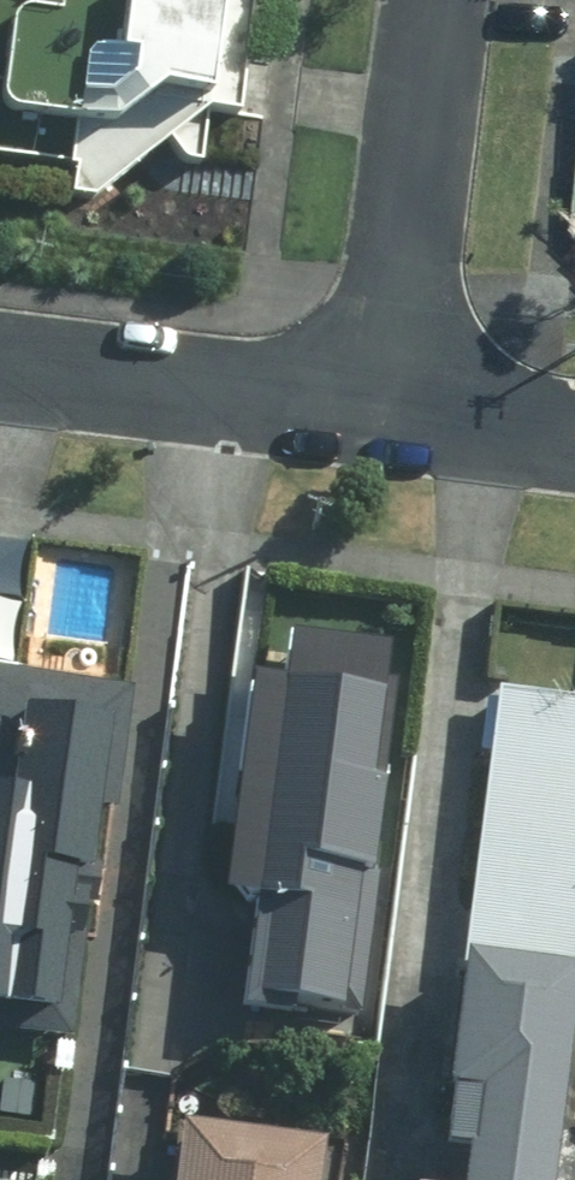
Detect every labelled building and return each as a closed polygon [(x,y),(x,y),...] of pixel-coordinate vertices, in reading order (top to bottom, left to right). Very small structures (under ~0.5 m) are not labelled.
[(130,0),(22,0),(10,115),(124,125),(164,92),(209,97),(209,111),(245,113),(257,0),(203,0),(202,5),(185,3),(185,6),(130,0)] [(105,805),(120,807),(135,691),(0,674),(0,1002),(54,1009),(72,871),(96,874),(105,805)] [(310,687),(275,712),(265,776),(243,774),(229,895),(253,898),(240,1013),(362,1027),(387,726),(361,690),(310,687)] [(574,996),(574,700),(495,689),(445,1084),(483,1089),(471,1179),(552,1179),(574,996)] [(180,1127),(174,1179),(321,1179),(325,1144),(180,1127)]
